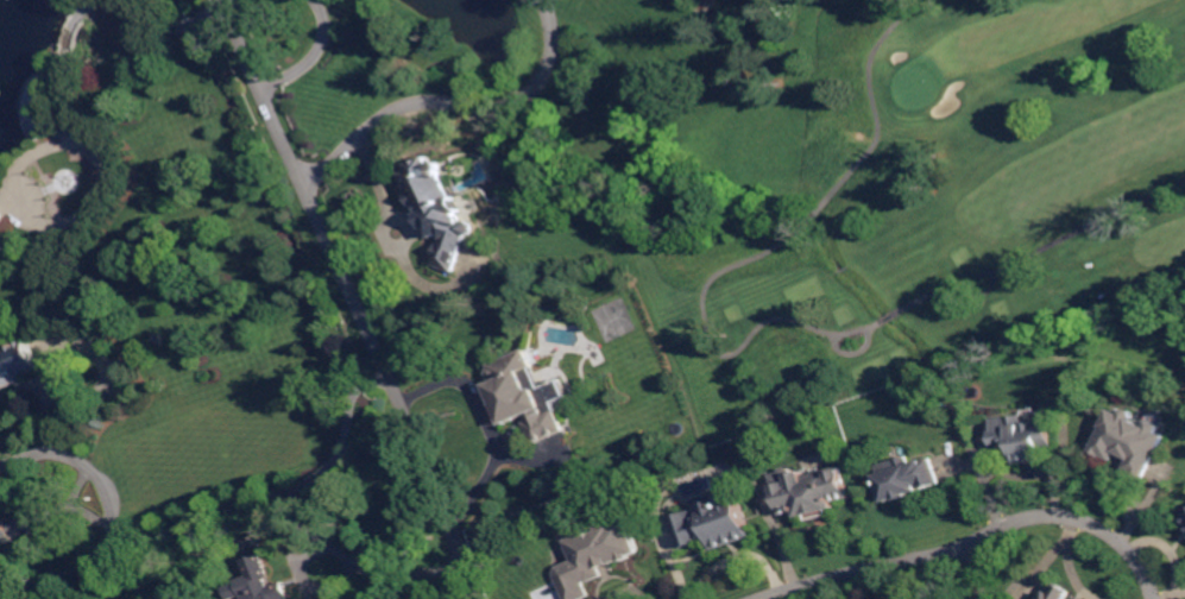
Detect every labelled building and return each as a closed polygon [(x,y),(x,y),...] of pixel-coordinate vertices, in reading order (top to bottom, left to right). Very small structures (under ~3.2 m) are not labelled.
[(281,75),(278,68),(284,64),(288,71),(281,75)] [(435,163),(441,160),(443,163),(446,166),(445,169),(445,170),(442,171),(449,185),(453,195),(456,195),(458,196),(459,198),(468,220),(472,221),(473,223),(475,228),(473,233),(468,235),(466,241),(465,245),(464,247),(455,269),(455,272),(434,264),(437,256),(436,256),(440,241),(442,241),(445,233),(434,238),(430,227),(428,228),(421,213),(422,213),(423,212),(420,206),(415,208),(409,194),(415,191),(414,189),(410,190),(404,175),(415,170),(412,164),(431,156),(434,159),(434,162),(435,163)] [(2,391),(0,392),(0,346),(1,346),(10,342),(12,347),(29,340),(30,342),(40,366),(40,368),(24,376),(26,380),(25,380),(18,384),(17,384),(5,390),(2,391)] [(554,410),(557,409),(566,430),(565,430),(537,442),(536,443),(528,423),(527,422),(530,421),(527,414),(524,415),(505,424),(499,411),(494,399),(489,384),(498,380),(494,373),(491,365),(493,364),(527,349),(537,372),(543,387),(551,404),(553,410),(554,410)] [(1123,414),(1124,410),(1127,410),(1130,409),(1135,411),(1136,416),(1134,420),(1148,427),(1149,425),(1152,420),(1164,425),(1160,433),(1167,436),(1159,453),(1159,455),(1158,455),(1158,456),(1148,475),(1147,477),(1128,467),(1133,459),(1123,454),(1121,452),(1116,460),(1116,461),(1093,449),(1105,427),(1104,427),(1111,411),(1112,409),(1121,412),(1123,414)] [(1026,424),(1041,422),(1041,420),(1042,418),(1050,417),(1051,417),(1054,421),(1058,447),(1046,448),(1047,460),(1035,461),(1030,462),(1019,464),(1017,453),(1013,454),(1011,447),(997,449),(997,447),(995,429),(997,429),(996,421),(996,420),(1015,417),(1025,416),(1026,424)] [(913,464),(915,464),(934,456),(934,458),(941,478),(943,484),(910,494),(910,496),(909,497),(901,499),(900,500),(899,497),(885,502),(877,477),(883,474),(881,466),(895,461),(910,455),(912,459),(912,461),(913,464)] [(851,498),(833,503),(834,509),(830,510),(831,516),(808,521),(807,516),(798,518),(796,512),(781,516),(773,486),(775,486),(771,475),(781,473),(783,469),(788,467),(794,471),(794,473),(802,471),(803,477),(842,467),(843,467),(851,498)] [(735,494),(739,492),(746,512),(755,537),(746,540),(737,543),(732,544),(717,550),(712,537),(708,538),(706,538),(704,540),(705,542),(683,549),(674,519),(673,517),(694,511),(696,519),(704,517),(701,505),(706,504),(704,498),(733,488),(735,494)] [(30,536),(0,546),(0,521),(43,507),(50,530),(32,536),(30,536)] [(593,595),(586,598),(569,598),(561,581),(559,574),(561,567),(574,561),(573,559),(574,556),(568,541),(578,536),(581,535),(582,535),(584,538),(600,531),(599,528),(601,527),(616,521),(617,524),(618,524),(624,522),(628,519),(641,551),(632,555),(634,557),(624,562),(623,559),(612,563),(604,567),(606,575),(605,575),(588,582),(593,595)] [(198,554),(196,546),(213,541),(213,542),(214,548),(215,549),(207,551),(198,554)] [(289,585),(294,598),(247,598),(246,597),(239,598),(232,598),(227,587),(246,580),(250,579),(253,576),(247,561),(248,561),(253,559),(266,554),(272,572),(275,575),(270,578),(270,580),(273,587),(288,581),(289,585)] [(1073,595),(1071,598),(1046,598),(1055,585),(1058,581),(1063,585),(1064,584),(1074,591),(1072,594),(1073,595)]
